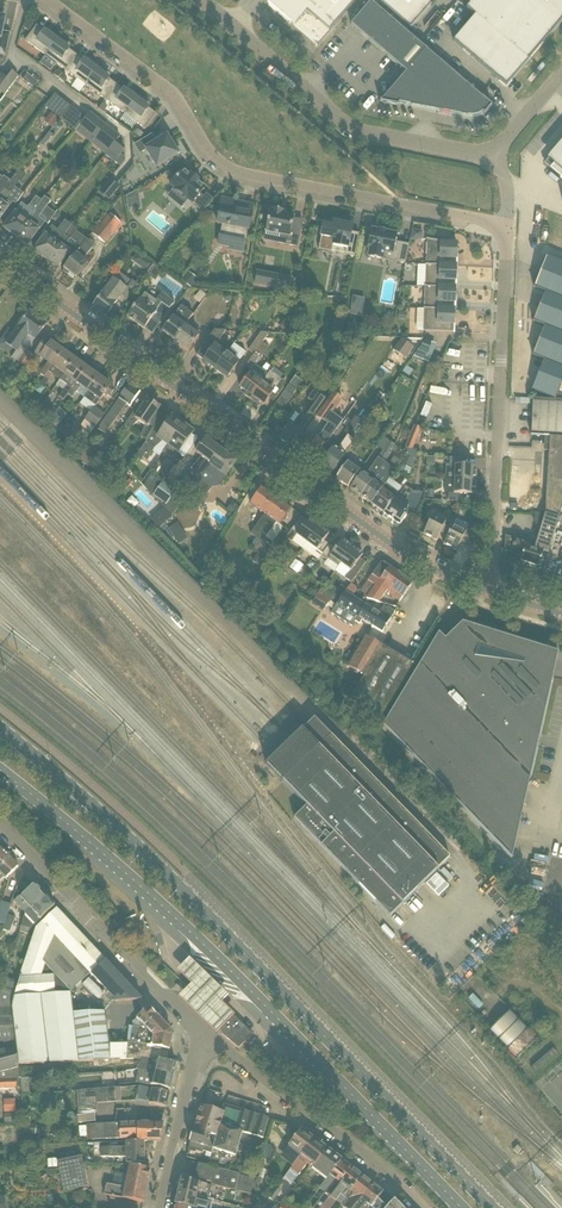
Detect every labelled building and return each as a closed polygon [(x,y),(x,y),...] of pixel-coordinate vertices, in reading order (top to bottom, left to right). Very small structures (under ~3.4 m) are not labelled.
[(318,43),(316,46),(317,47),(357,0),(273,0),(271,2),(291,20),(289,23),(290,23),(292,21),(318,43)] [(411,29),(431,6),(432,7),(437,0),(377,0),(411,29)] [(560,0),(475,0),(467,10),(475,17),(454,43),(496,79),(506,88),(561,22),(561,2),(560,0)] [(351,25),(406,73),(426,50),(371,2),(351,25)] [(6,56),(11,33),(3,31),(5,18),(0,17),(0,55),(6,56)] [(23,28),(29,32),(34,24),(26,19),(23,28)] [(48,34),(37,26),(36,26),(25,41),(46,56),(59,38),(50,31),(48,34)] [(77,55),(66,47),(68,44),(59,38),(46,56),(66,71),(77,55)] [(454,74),(426,50),(406,73),(382,101),(380,101),(380,103),(399,106),(400,104),(470,117),(473,117),(476,117),(479,116),(481,115),(482,113),(485,115),(492,106),(483,99),(464,82),(454,74)] [(90,60),(88,63),(77,55),(66,71),(85,85),(99,67),(90,60)] [(117,85),(106,77),(108,74),(99,67),(85,85),(105,100),(117,85)] [(8,92),(19,78),(12,72),(8,78),(1,87),(8,92)] [(34,88),(38,83),(40,80),(34,75),(32,78),(27,74),(23,80),(34,88)] [(129,90),(127,93),(117,85),(105,100),(125,115),(138,96),(129,90)] [(60,118),(70,106),(55,94),(50,101),(46,106),(60,118)] [(157,114),(145,106),(147,103),(138,96),(125,115),(145,130),(156,115),(157,114)] [(103,104),(99,109),(104,113),(108,108),(103,104)] [(70,106),(60,118),(76,130),(79,127),(86,118),(70,106)] [(44,122),(52,128),(59,119),(51,113),(44,122)] [(95,139),(106,126),(90,113),(86,118),(79,127),(95,139)] [(106,126),(95,139),(109,151),(116,142),(120,137),(106,126)] [(144,134),(138,130),(135,134),(141,139),(144,134)] [(40,144),(44,147),(53,135),(50,132),(40,144)] [(173,146),(167,136),(156,143),(152,136),(135,146),(140,154),(146,150),(157,168),(162,165),(167,162),(168,163),(173,160),(172,158),(181,153),(176,145),(173,146)] [(116,142),(109,151),(105,155),(120,166),(125,160),(125,158),(121,155),(125,150),(125,149),(116,142)] [(561,145),(560,145),(545,163),(561,177),(561,178),(561,144),(561,145)] [(9,209),(8,209),(13,202),(17,204),(24,194),(15,188),(26,175),(19,170),(10,181),(8,184),(0,195),(0,221),(9,209)] [(197,205),(196,206),(203,212),(214,200),(207,194),(204,197),(200,194),(205,188),(198,182),(199,181),(192,175),(191,176),(183,170),(171,185),(193,203),(193,202),(197,205)] [(10,181),(4,177),(1,181),(0,182),(0,195),(8,184),(10,181)] [(111,179),(103,188),(113,196),(120,188),(116,184),(111,179)] [(139,197),(138,191),(127,197),(127,199),(129,210),(141,208),(139,197)] [(39,231),(45,223),(39,218),(51,201),(46,197),(36,211),(16,237),(28,246),(39,231)] [(238,205),(238,203),(222,200),(218,224),(222,225),(220,237),(246,242),(248,230),(249,230),(253,209),(253,206),(243,204),(243,206),(238,205)] [(20,206),(15,214),(4,229),(16,237),(36,211),(30,206),(28,209),(26,208),(25,210),(20,206)] [(294,217),(285,215),(285,212),(271,210),(271,213),(270,212),(264,240),(298,247),(301,228),(303,221),(302,221),(294,219),(294,217)] [(111,213),(93,234),(105,244),(114,233),(116,234),(124,224),(111,213)] [(353,225),(350,225),(350,226),(346,225),(346,224),(325,220),(321,237),(324,237),(322,248),(332,250),(331,252),(332,252),(334,246),(347,248),(346,255),(355,257),(359,235),(360,234),(351,232),(353,225)] [(45,236),(34,251),(46,260),(64,236),(71,227),(70,227),(64,223),(51,240),(45,236)] [(77,248),(68,242),(77,229),(72,225),(70,227),(71,227),(64,236),(46,260),(58,268),(69,253),(72,255),(77,248)] [(410,240),(417,241),(422,238),(423,232),(413,229),(410,240)] [(370,249),(368,256),(406,264),(410,245),(409,244),(396,242),(397,235),(400,236),(400,235),(377,230),(377,231),(377,234),(371,233),(370,237),(368,249),(370,249)] [(426,265),(458,266),(457,266),(457,263),(457,254),(458,254),(457,254),(457,244),(450,244),(427,239),(427,240),(426,265)] [(76,279),(79,276),(88,265),(83,260),(95,245),(90,242),(89,243),(87,241),(64,269),(76,279)] [(547,258),(535,288),(545,292),(534,322),(545,327),(533,356),(544,360),(533,390),(557,400),(561,400),(561,264),(547,258)] [(153,264),(148,260),(142,268),(147,272),(153,264)] [(457,276),(458,275),(456,275),(457,267),(458,267),(458,266),(426,265),(425,287),(457,288),(456,288),(456,284),(456,276),(457,276)] [(290,292),(293,278),(257,271),(254,285),(290,292)] [(182,282),(189,287),(193,290),(200,280),(189,272),(182,282)] [(114,278),(107,288),(93,307),(106,317),(123,295),(127,289),(114,278)] [(300,284),(298,292),(306,293),(308,285),(300,284)] [(457,298),(457,297),(455,297),(456,289),(457,289),(457,288),(425,287),(424,309),(456,310),(455,310),(455,306),(455,298),(457,298)] [(202,301),(206,296),(201,291),(196,297),(202,301)] [(160,324),(170,311),(175,303),(170,299),(171,299),(162,293),(156,301),(157,301),(157,302),(146,294),(141,300),(140,299),(127,317),(145,329),(153,318),(160,324)] [(233,300),(233,297),(231,294),(227,293),(224,296),(224,299),(226,302),(230,303),(233,300)] [(364,316),(366,298),(353,296),(351,315),(364,316)] [(181,307),(163,332),(175,341),(185,327),(193,315),(181,307)] [(394,321),(395,310),(391,309),(387,312),(386,320),(394,321)] [(455,333),(455,332),(454,332),(454,328),(454,320),(456,320),(456,319),(454,319),(455,311),(456,311),(456,310),(424,309),(424,323),(424,331),(427,331),(454,332),(455,333)] [(36,340),(47,324),(30,312),(6,344),(16,352),(12,357),(25,367),(33,356),(33,355),(26,350),(35,339),(36,340)] [(345,334),(345,319),(334,319),(333,334),(345,334)] [(175,341),(188,350),(199,336),(185,327),(175,341)] [(214,330),(197,356),(204,361),(205,363),(205,365),(208,367),(210,366),(215,370),(229,351),(224,347),(223,340),(221,339),(226,331),(214,330)] [(255,355),(263,343),(270,333),(261,333),(249,350),(255,355)] [(401,339),(393,351),(406,359),(414,347),(401,339)] [(25,367),(31,372),(41,358),(44,360),(45,359),(49,362),(40,374),(45,377),(63,351),(58,347),(59,345),(54,341),(53,343),(51,343),(46,350),(41,345),(33,355),(33,356),(25,367)] [(252,372),(240,388),(246,392),(244,394),(250,399),(267,376),(256,367),(261,359),(269,348),(263,343),(255,355),(246,367),(252,372)] [(215,370),(227,379),(245,353),(234,345),(229,351),(215,370)] [(63,351),(45,377),(40,384),(45,387),(53,376),(60,381),(75,360),(63,351)] [(430,363),(432,357),(417,351),(414,357),(430,363)] [(443,360),(434,356),(430,368),(438,371),(443,360)] [(87,368),(75,360),(60,381),(57,386),(65,391),(60,397),(65,400),(69,395),(68,394),(87,368)] [(410,378),(414,371),(407,366),(402,373),(410,378)] [(99,377),(87,368),(68,394),(69,395),(73,398),(77,392),(84,398),(99,377)] [(267,376),(250,399),(257,404),(259,402),(264,405),(270,398),(274,401),(284,388),(279,385),(282,380),(270,372),(267,376)] [(296,376),(290,385),(297,389),(302,381),(296,376)] [(111,386),(99,377),(84,398),(96,406),(106,393),(109,396),(114,389),(111,386)] [(106,418),(98,429),(105,434),(115,419),(126,404),(130,407),(141,392),(130,384),(106,418)] [(280,414),(288,403),(297,391),(289,386),(272,409),(280,414)] [(311,402),(302,415),(295,410),(287,422),(290,424),(279,439),(291,447),(326,399),(317,393),(314,391),(308,400),(311,402)] [(333,393),(316,416),(325,422),(342,399),(333,393)] [(559,425),(561,425),(561,400),(557,400),(533,399),(531,436),(541,436),(550,437),(558,437),(559,425)] [(125,426),(131,430),(139,421),(146,426),(142,438),(146,441),(156,425),(151,422),(160,408),(157,405),(158,404),(153,401),(152,402),(149,400),(139,414),(135,411),(125,426)] [(51,416),(55,410),(45,402),(40,408),(51,416)] [(379,411),(384,415),(387,410),(382,406),(379,411)] [(91,423),(99,412),(93,408),(85,419),(91,423)] [(52,419),(59,425),(67,415),(60,409),(52,419)] [(99,412),(91,423),(95,426),(104,415),(99,412)] [(146,441),(147,441),(137,456),(148,460),(155,448),(156,449),(163,442),(179,453),(194,432),(190,429),(192,427),(185,422),(178,418),(176,420),(172,417),(165,428),(159,423),(157,426),(156,425),(146,441)] [(350,437),(348,436),(337,450),(334,448),(320,468),(331,475),(338,466),(345,456),(355,441),(367,425),(360,421),(350,437)] [(298,452),(312,462),(323,446),(325,446),(337,430),(328,423),(316,440),(310,435),(298,452)] [(559,425),(558,437),(550,437),(549,442),(546,508),(545,514),(559,519),(561,511),(561,425),(559,425)] [(409,439),(416,442),(420,432),(422,434),(424,430),(415,426),(409,439)] [(98,444),(103,437),(96,432),(91,439),(98,444)] [(79,447),(85,441),(80,436),(74,442),(79,447)] [(179,509),(178,508),(194,486),(200,479),(221,450),(206,439),(197,452),(202,455),(176,492),(163,483),(153,496),(173,516),(179,509)] [(389,442),(375,463),(365,476),(362,474),(350,489),(361,497),(372,481),(392,454),(395,446),(389,442)] [(408,443),(405,448),(413,451),(415,446),(408,443)] [(406,456),(415,459),(418,453),(408,450),(408,449),(405,456),(406,456)] [(221,450),(200,479),(194,486),(207,495),(212,489),(207,485),(217,471),(225,477),(237,462),(221,450)] [(350,460),(345,456),(338,466),(343,469),(336,479),(348,488),(360,472),(348,463),(350,460)] [(409,476),(415,459),(406,456),(400,472),(409,476)] [(394,457),(389,466),(388,466),(375,483),(372,481),(361,497),(372,505),(386,484),(385,484),(395,471),(396,472),(401,461),(394,457)] [(435,466),(435,457),(427,457),(427,465),(435,466)] [(452,458),(450,458),(450,464),(450,466),(446,465),(445,479),(476,481),(477,466),(464,466),(464,459),(452,458)] [(147,491),(153,496),(163,483),(157,478),(156,479),(148,490),(147,491)] [(445,479),(444,493),(448,494),(448,501),(462,502),(463,495),(475,495),(476,481),(445,479)] [(398,493),(386,484),(372,505),(384,513),(395,497),(396,497),(398,493)] [(277,498),(263,487),(251,504),(265,515),(277,498)] [(397,498),(396,497),(395,497),(384,513),(400,525),(406,516),(407,514),(408,506),(406,504),(412,491),(411,491),(406,487),(398,499),(397,498)] [(258,524),(269,533),(276,523),(280,525),(292,509),(277,498),(265,515),(258,524)] [(233,502),(228,510),(234,515),(240,507),(233,502)] [(160,513),(151,520),(158,528),(166,521),(160,513)] [(549,554),(559,519),(545,514),(536,545),(535,549),(549,554)] [(437,541),(442,530),(449,533),(453,525),(456,520),(449,516),(446,522),(433,515),(424,535),(437,541)] [(302,516),(286,538),(303,549),(321,523),(316,520),(314,523),(308,519),(308,520),(302,516)] [(453,525),(449,533),(444,544),(457,551),(463,540),(473,545),(473,549),(474,528),(469,526),(456,520),(453,525)] [(179,545),(181,543),(175,532),(181,528),(178,523),(169,529),(179,545)] [(324,541),(329,534),(323,530),(325,527),(321,523),(303,549),(319,560),(322,557),(330,545),(324,541)] [(269,533),(257,525),(250,534),(256,538),(262,543),(266,537),(269,533)] [(256,538),(252,545),(258,549),(262,543),(256,538)] [(524,573),(541,579),(549,554),(535,549),(536,545),(515,539),(514,539),(510,553),(522,556),(521,561),(527,564),(524,573)] [(348,544),(342,540),(336,549),(330,545),(322,557),(327,561),(324,565),(335,573),(336,572),(355,544),(350,541),(348,544)] [(352,583),(366,563),(360,559),(363,555),(357,551),(359,548),(355,544),(336,572),(352,583)] [(253,561),(259,566),(265,558),(259,553),(253,561)] [(284,561),(281,565),(287,569),(290,564),(284,561)] [(367,599),(380,602),(382,599),(381,598),(389,588),(391,590),(389,593),(400,601),(413,584),(385,563),(381,563),(368,580),(360,591),(368,597),(367,599)] [(300,573),(306,578),(311,571),(304,566),(300,573)] [(356,594),(359,588),(351,583),(347,590),(356,594)] [(333,596),(321,589),(313,603),(325,610),(333,596)] [(383,633),(396,612),(389,607),(388,609),(384,606),(379,614),(360,602),(362,599),(358,597),(354,596),(345,592),(337,605),(358,618),(355,622),(359,624),(362,620),(373,627),(383,633)] [(384,726),(512,859),(553,677),(543,668),(559,653),(463,623),(446,640),(439,633),(384,726)] [(348,667),(364,676),(365,676),(383,646),(377,642),(367,636),(353,658),(348,667)] [(414,664),(383,646),(365,676),(364,676),(350,699),(377,727),(392,701),(414,664)] [(277,755),(267,764),(284,781),(307,807),(294,819),(390,916),(412,895),(428,879),(444,864),(450,858),(333,737),(315,719),(309,724),(292,740),(277,755)] [(18,867),(1,849),(0,850),(0,882),(5,877),(6,879),(18,867)] [(45,895),(35,885),(21,897),(20,896),(16,900),(16,903),(26,914),(45,895)] [(36,924),(55,906),(45,895),(26,914),(36,924)] [(11,905),(2,902),(0,910),(0,923),(5,924),(11,905)] [(102,994),(108,1000),(110,1002),(113,1002),(141,1000),(142,1000),(57,909),(37,927),(19,982),(15,995),(11,1008),(72,1004),(71,991),(72,992),(92,974),(106,991),(102,994)] [(9,915),(4,930),(9,932),(15,917),(9,915)] [(224,1006),(230,999),(192,962),(181,973),(194,986),(181,999),(214,1031),(219,1026),(232,1013),(224,1006)] [(19,982),(7,979),(5,987),(1,985),(0,989),(15,995),(19,982)] [(10,1008),(11,1008),(15,995),(0,989),(0,1009),(10,1008)] [(77,1061),(93,1060),(112,1059),(125,1058),(126,1044),(109,1044),(105,1012),(73,1013),(72,1004),(11,1008),(10,1008),(14,1040),(15,1046),(17,1064),(48,1062),(77,1061)] [(171,1030),(149,1007),(137,1018),(142,1023),(141,1028),(134,1027),(131,1042),(170,1050),(173,1035),(171,1030)] [(10,1008),(0,1009),(0,1044),(14,1040),(10,1008)] [(491,1030),(497,1037),(519,1059),(540,1039),(512,1010),(491,1030)] [(253,1034),(232,1013),(219,1026),(222,1034),(239,1048),(253,1034)] [(15,1046),(14,1040),(0,1044),(0,1079),(19,1078),(18,1068),(17,1064),(15,1046)] [(168,1062),(170,1050),(131,1042),(127,1041),(126,1044),(125,1058),(125,1059),(128,1059),(139,1059),(151,1058),(157,1060),(168,1062)] [(139,1059),(136,1070),(139,1070),(139,1069),(173,1078),(177,1064),(168,1062),(157,1060),(151,1058),(139,1059)] [(48,1062),(17,1064),(18,1068),(19,1078),(22,1078),(22,1079),(29,1079),(37,1078),(48,1077),(48,1069),(48,1062)] [(136,1082),(170,1091),(173,1078),(139,1069),(139,1070),(137,1078),(136,1082)] [(0,1080),(0,1088),(17,1087),(16,1079),(0,1080)] [(30,1095),(29,1079),(22,1079),(22,1095),(30,1095)] [(142,1101),(149,1103),(149,1104),(167,1108),(170,1093),(145,1087),(142,1101)] [(97,1089),(98,1103),(117,1102),(116,1088),(97,1089)] [(92,1090),(77,1091),(79,1116),(82,1115),(94,1113),(97,1113),(98,1103),(97,1089),(96,1089),(92,1090)] [(16,1112),(15,1099),(4,1100),(4,1113),(16,1112)] [(262,1139),(269,1118),(226,1105),(224,1112),(202,1105),(194,1129),(194,1130),(211,1135),(216,1136),(218,1128),(222,1129),(222,1126),(243,1132),(242,1132),(262,1139)] [(21,1123),(21,1113),(5,1113),(5,1124),(21,1123)] [(161,1132),(163,1123),(135,1122),(103,1123),(104,1132),(105,1139),(114,1139),(131,1138),(131,1128),(137,1128),(148,1129),(147,1130),(161,1132)] [(103,1123),(95,1124),(96,1140),(105,1139),(104,1132),(103,1123)] [(26,1133),(36,1134),(37,1125),(27,1124),(26,1133)] [(88,1137),(87,1126),(79,1126),(79,1137),(88,1137)] [(239,1144),(242,1132),(243,1132),(222,1126),(222,1129),(218,1128),(216,1136),(220,1137),(223,1138),(222,1139),(239,1144)] [(145,1140),(159,1142),(161,1132),(147,1130),(148,1129),(137,1128),(131,1128),(131,1138),(137,1138),(137,1140),(145,1140)] [(314,1138),(301,1129),(289,1146),(296,1151),(294,1154),(299,1157),(314,1138)] [(211,1135),(194,1130),(189,1147),(195,1149),(196,1145),(204,1147),(203,1151),(212,1153),(213,1149),(215,1141),(209,1140),(211,1135)] [(215,1141),(213,1149),(236,1155),(239,1144),(222,1139),(223,1138),(220,1137),(219,1140),(216,1139),(215,1141)] [(327,1149),(314,1138),(299,1157),(289,1170),(298,1176),(308,1164),(311,1166),(309,1169),(310,1170),(311,1169),(314,1165),(327,1149)] [(263,1151),(265,1144),(248,1139),(246,1146),(263,1151)] [(127,1162),(145,1162),(145,1140),(137,1140),(137,1141),(127,1141),(127,1147),(101,1147),(101,1157),(110,1157),(116,1157),(127,1157),(127,1162)] [(266,1146),(261,1158),(269,1162),(275,1151),(266,1146)] [(518,1147),(514,1151),(519,1156),(523,1152),(518,1147)] [(329,1176),(342,1160),(327,1149),(314,1165),(311,1169),(325,1179),(328,1175),(329,1176)] [(58,1161),(64,1192),(88,1186),(82,1156),(58,1161)] [(57,1168),(57,1159),(48,1159),(48,1168),(57,1168)] [(329,1176),(320,1189),(326,1193),(315,1207),(323,1207),(353,1168),(342,1160),(329,1176)] [(235,1173),(230,1172),(230,1171),(198,1163),(195,1178),(212,1182),(212,1181),(215,1182),(214,1186),(226,1189),(226,1188),(251,1194),(255,1179),(235,1173)] [(105,1195),(144,1203),(151,1169),(130,1165),(126,1187),(107,1183),(105,1195)] [(237,1166),(235,1173),(255,1179),(256,1179),(258,1171),(237,1166)] [(351,1191),(351,1192),(363,1176),(353,1168),(323,1207),(330,1207),(341,1195),(346,1199),(351,1191)] [(114,1183),(126,1185),(128,1175),(116,1173),(114,1183)] [(363,1176),(351,1192),(353,1193),(343,1206),(344,1207),(343,1207),(355,1207),(374,1184),(363,1176)] [(212,1186),(181,1179),(178,1192),(209,1199),(212,1186)] [(374,1184),(355,1207),(381,1207),(385,1205),(378,1198),(384,1191),(374,1184)] [(274,1201),(280,1192),(275,1189),(269,1198),(274,1201)] [(191,1207),(211,1207),(213,1200),(209,1199),(178,1192),(175,1205),(191,1207)]
